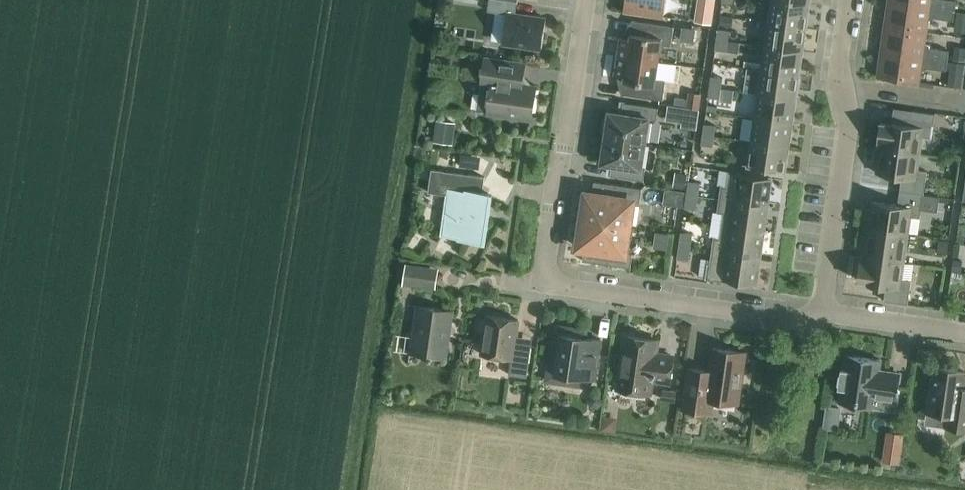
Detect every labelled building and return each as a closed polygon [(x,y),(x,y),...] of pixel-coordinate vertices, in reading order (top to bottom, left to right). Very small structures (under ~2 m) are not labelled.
[(488,10),(506,13),(502,43),(542,49),(546,18),(516,13),(517,1),(509,0),(489,0),(488,10)] [(625,10),(664,16),(667,0),(626,0),(625,10)] [(770,21),(806,26),(810,2),(793,0),(773,0),(770,21)] [(885,25),(927,30),(929,18),(934,19),(934,17),(954,20),(955,9),(892,0),(888,0),(885,25)] [(955,9),(957,0),(892,0),(955,9)] [(698,7),(696,20),(712,23),(713,23),(715,9),(698,7)] [(956,23),(964,24),(964,12),(958,11),(956,23)] [(721,15),(720,23),(733,25),(734,17),(721,15)] [(621,37),(618,55),(659,61),(662,44),(672,45),(675,26),(634,20),(631,38),(621,37)] [(770,21),(766,45),(803,50),(806,26),(770,21)] [(885,25),(881,52),(948,60),(950,49),(929,46),(930,44),(925,44),(927,30),(885,25)] [(694,41),(695,29),(684,27),(682,39),(694,41)] [(719,28),(717,38),(728,40),(730,29),(719,28)] [(717,38),(716,49),(727,50),(728,40),(717,38)] [(766,45),(763,69),(799,74),(803,50),(766,45)] [(953,58),(964,60),(964,47),(955,45),(953,58)] [(881,52),(878,76),(920,82),(922,68),(926,69),(927,67),(947,69),(948,60),(881,52)] [(617,74),(623,94),(664,100),(667,80),(657,78),(659,61),(618,55),(616,74),(617,74)] [(477,112),(488,114),(489,114),(489,112),(530,118),(529,126),(530,126),(536,85),(534,85),(523,73),(525,63),(485,57),(482,80),(477,112)] [(948,85),(962,87),(964,68),(964,63),(952,61),(948,85)] [(763,69),(759,93),(796,98),(799,74),(763,69)] [(712,75),(710,86),(721,87),(723,77),(712,75)] [(710,86),(709,96),(720,98),(721,87),(710,86)] [(688,99),(687,107),(700,108),(702,93),(689,92),(688,99)] [(759,93),(756,117),(792,122),(796,98),(759,93)] [(606,123),(604,137),(646,143),(646,139),(649,139),(651,122),(649,122),(649,118),(657,120),(659,107),(624,102),(622,113),(610,111),(608,123),(606,123)] [(669,104),(667,120),(682,122),(685,122),(698,124),(700,111),(700,109),(669,104)] [(881,122),(878,143),(918,149),(920,135),(932,137),(936,113),(912,110),(895,107),(892,124),(881,122)] [(756,117),(752,141),(789,147),(792,122),(756,117)] [(438,119),(435,141),(454,144),(457,122),(438,119)] [(705,123),(703,133),(714,135),(716,125),(705,123)] [(703,133),(702,144),(713,145),(714,135),(703,133)] [(604,150),(602,162),(612,164),(611,175),(644,180),(646,168),(642,167),(646,143),(604,137),(602,150),(604,150)] [(752,141),(749,165),(785,171),(789,147),(752,141)] [(902,176),(900,190),(925,194),(928,170),(916,168),(918,149),(878,143),(875,164),(878,164),(877,173),(902,176)] [(478,239),(482,240),(488,241),(495,192),(484,190),(486,177),(433,169),(430,192),(447,194),(441,234),(477,240),(478,239)] [(676,172),(674,187),(687,189),(689,173),(676,172)] [(722,185),(720,198),(768,205),(772,177),(740,173),(730,172),(728,185),(722,185)] [(688,188),(688,192),(687,193),(699,195),(699,190),(700,182),(690,180),(688,188)] [(587,192),(583,219),(630,227),(634,201),(641,202),(643,188),(595,181),(593,193),(587,192)] [(664,204),(678,206),(685,207),(687,193),(688,192),(666,188),(664,204)] [(866,227),(869,227),(906,232),(909,215),(921,217),(925,194),(900,190),(899,204),(873,200),(872,209),(868,208),(866,227)] [(687,193),(685,207),(697,209),(698,201),(699,195),(687,193)] [(724,212),(722,224),(765,231),(768,205),(720,198),(718,211),(724,212)] [(583,219),(579,247),(585,248),(583,260),(631,267),(633,253),(626,252),(630,227),(583,219)] [(714,236),(713,249),(761,256),(765,231),(722,224),(720,237),(714,236)] [(869,227),(865,255),(902,261),(906,232),(869,227)] [(682,231),(680,245),(691,246),(693,233),(682,231)] [(940,238),(938,250),(948,252),(950,240),(940,238)] [(678,258),(689,260),(691,246),(680,245),(678,258)] [(757,284),(761,256),(713,249),(709,276),(725,278),(724,279),(757,284)] [(884,286),(882,300),(906,303),(910,280),(900,278),(902,261),(865,255),(862,255),(858,279),(870,281),(869,283),(884,286)] [(955,258),(953,270),(962,271),(964,259),(955,258)] [(404,284),(436,288),(439,269),(407,264),(404,284)] [(419,305),(412,354),(448,359),(452,329),(455,310),(419,305)] [(510,374),(527,377),(532,345),(516,343),(517,336),(519,319),(488,315),(482,354),(512,359),(510,374)] [(550,360),(549,372),(555,373),(554,374),(582,378),(583,377),(596,379),(602,339),(594,338),(587,337),(580,336),(575,335),(576,328),(555,325),(550,360)] [(627,335),(619,389),(651,393),(653,379),(670,382),(674,356),(660,354),(658,352),(657,350),(658,340),(627,335)] [(690,368),(684,409),(710,413),(712,400),(738,403),(741,386),(743,386),(744,374),(743,374),(746,352),(713,348),(712,358),(710,370),(690,368)] [(840,373),(839,383),(841,383),(840,388),(844,388),(842,402),(841,401),(841,403),(874,407),(874,398),(882,399),(897,401),(898,400),(902,372),(901,372),(900,374),(885,372),(885,373),(882,373),(879,373),(879,371),(879,368),(880,360),(881,360),(881,359),(848,354),(848,355),(846,369),(843,368),(842,373),(840,373)] [(928,413),(947,415),(946,426),(964,429),(964,388),(964,381),(964,371),(934,367),(928,411),(928,413)] [(663,399),(675,401),(677,391),(664,389),(663,399)] [(594,394),(589,400),(592,407),(599,408),(604,401),(601,394),(594,394)] [(888,431),(883,461),(901,464),(906,434),(888,431)]
